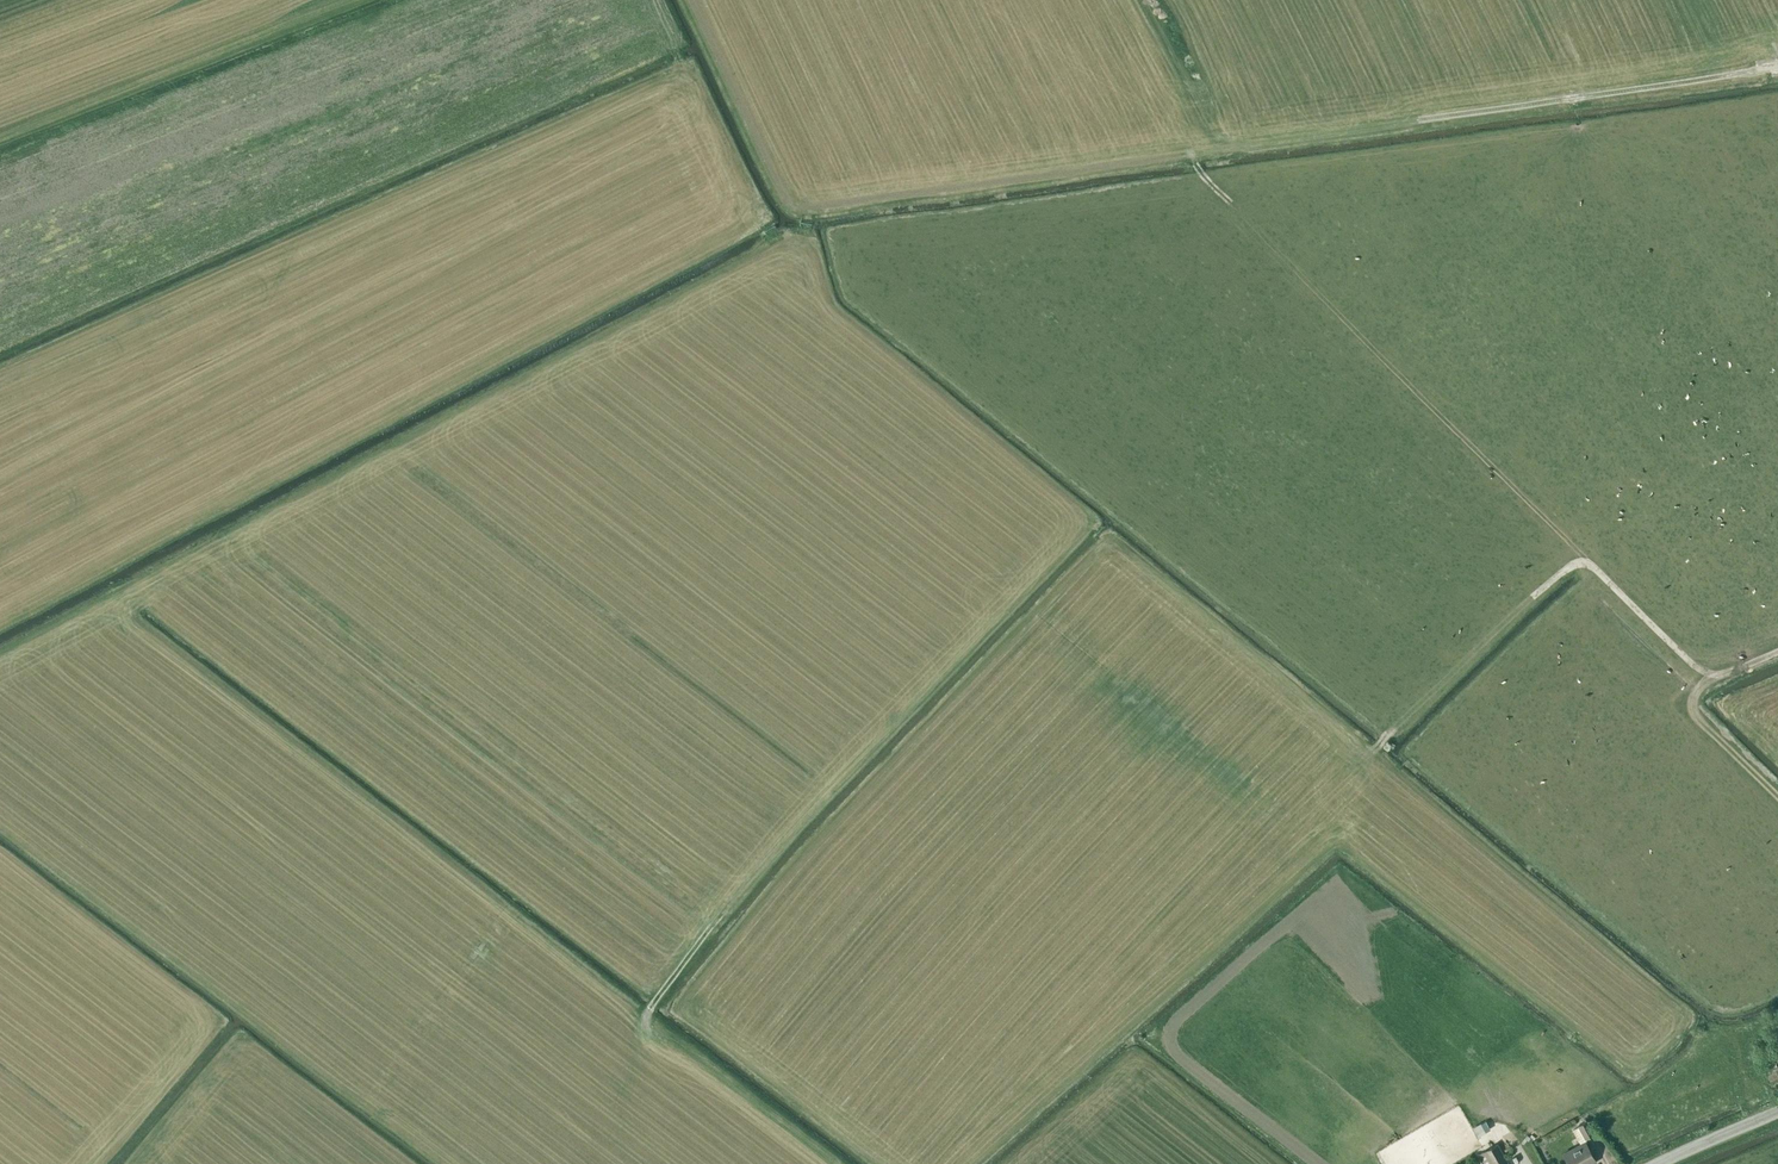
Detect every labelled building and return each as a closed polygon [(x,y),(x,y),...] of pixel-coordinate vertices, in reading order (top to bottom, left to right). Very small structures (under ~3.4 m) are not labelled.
[(1485,1121),(1472,1128),(1477,1137),(1490,1130),(1485,1121)] [(1587,1141),(1586,1139),(1594,1135),(1586,1121),(1578,1126),(1579,1126),(1572,1130),(1581,1145),(1564,1154),(1569,1163),(1591,1163),(1596,1162),(1585,1143),(1587,1141)] [(1497,1144),(1478,1156),(1482,1163),(1509,1163),(1497,1144)]
